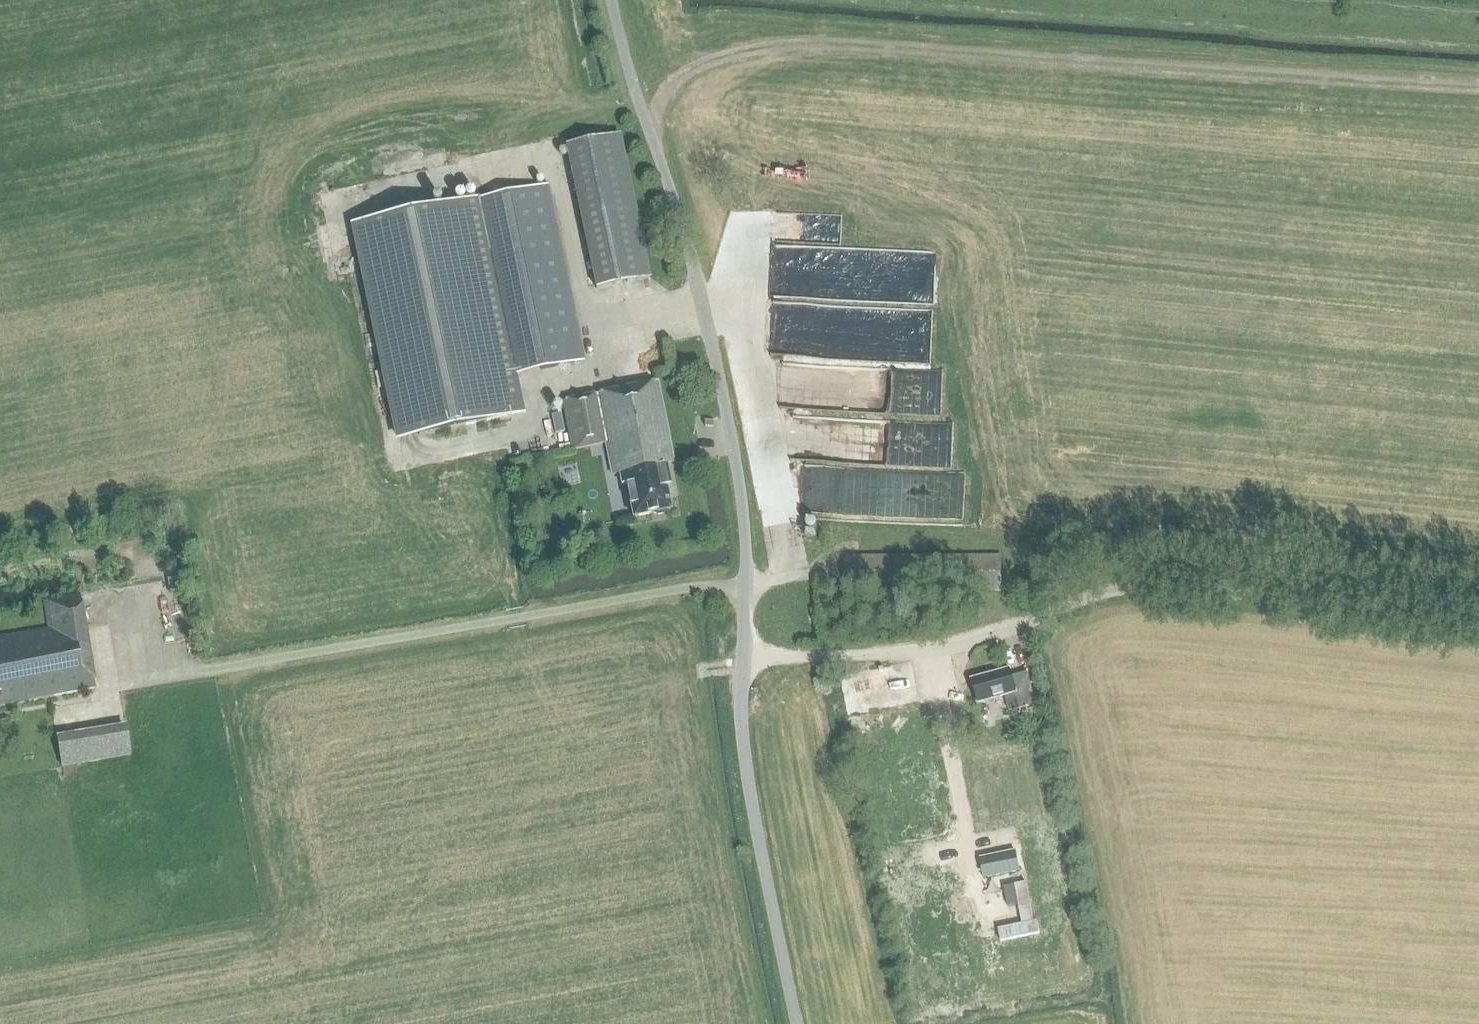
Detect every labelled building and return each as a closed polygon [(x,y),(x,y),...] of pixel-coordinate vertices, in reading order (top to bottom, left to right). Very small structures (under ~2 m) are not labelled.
[(564,145),(594,289),(650,277),(620,133),(564,145)] [(524,414),(516,374),(581,360),(545,184),(350,224),(394,441),(524,414)] [(867,367),(867,411),(942,412),(942,368),(867,367)] [(666,464),(673,463),(656,382),(563,401),(573,450),(605,443),(612,475),(619,474),(621,486),(626,485),(633,517),(670,510),(665,486),(670,485),(666,464)] [(902,466),(901,518),(965,519),(966,470),(951,470),(952,420),(855,417),(854,464),(902,466)] [(1001,555),(844,556),(844,592),(1001,591),(1001,555)] [(95,688),(80,594),(43,601),(48,629),(0,637),(0,706),(95,688)] [(971,681),(978,705),(1004,697),(1008,712),(1036,704),(1029,678),(1013,683),(1010,671),(971,681)] [(60,767),(81,764),(76,734),(55,737),(60,767)] [(1018,872),(1014,852),(978,860),(982,879),(1018,872)] [(958,891),(923,898),(931,937),(934,936),(938,954),(962,949),(958,931),(966,929),(958,891)]
